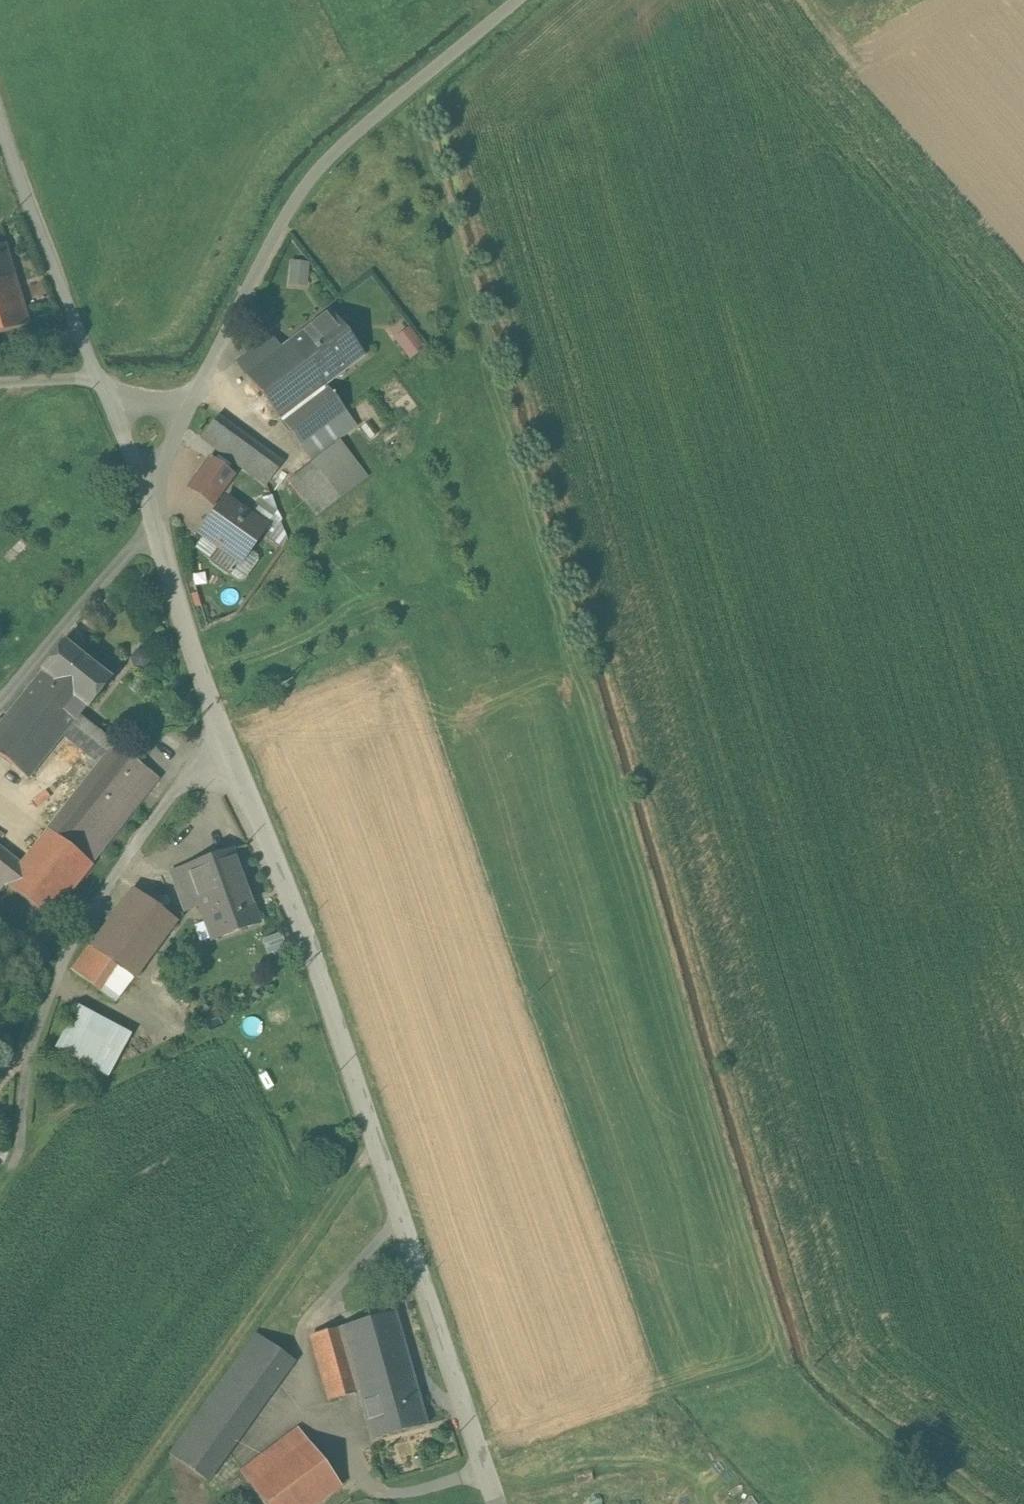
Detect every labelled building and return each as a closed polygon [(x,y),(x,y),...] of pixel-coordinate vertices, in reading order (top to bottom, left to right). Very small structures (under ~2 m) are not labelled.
[(0,243),(0,340),(14,335),(41,327),(10,239),(0,243)] [(292,259),(289,284),(307,287),(311,261),(292,259)] [(330,311),(291,341),(325,386),(364,356),(330,311)] [(410,358),(425,347),(409,324),(394,335),(410,358)] [(271,336),(236,362),(246,375),(280,349),(271,336)] [(280,349),(246,375),(280,420),(311,459),(355,425),(325,386),(291,341),(280,349)] [(202,437),(267,485),(282,463),(217,416),(202,437)] [(341,441),(313,461),(329,482),(304,502),(315,516),(367,475),(341,441)] [(212,459),(191,487),(212,503),(233,474),(212,459)] [(313,461),(288,481),(304,502),(329,482),(313,461)] [(265,527),(225,498),(200,533),(221,547),(239,561),(240,561),(265,527)] [(239,561),(221,547),(212,560),(230,573),(239,561)] [(111,679),(63,641),(40,671),(41,672),(85,707),(87,709),(111,679)] [(26,691),(27,691),(0,724),(0,757),(28,779),(63,735),(78,716),(85,707),(41,672),(26,691)] [(158,778),(83,717),(81,719),(78,716),(63,735),(93,760),(85,770),(91,774),(88,779),(47,830),(91,864),(158,778)] [(20,865),(5,884),(6,884),(50,918),(92,865),(91,864),(47,830),(46,831),(47,832),(20,865)] [(0,849),(0,892),(6,884),(5,884),(20,865),(0,849)] [(194,876),(205,919),(256,905),(246,863),(194,876)] [(205,919),(194,876),(178,881),(189,923),(205,919)] [(173,919),(128,886),(74,967),(111,994),(173,919)] [(256,905),(205,919),(216,960),(240,954),(267,947),(256,905)] [(131,1034),(78,1006),(54,1049),(108,1077),(131,1034)] [(396,1313),(340,1328),(358,1393),(372,1439),(427,1425),(396,1313)] [(358,1393),(340,1328),(311,1336),(330,1400),(358,1393)] [(253,1333),(181,1435),(203,1452),(210,1441),(208,1439),(274,1346),(253,1333)] [(295,1361),(274,1346),(208,1439),(210,1441),(203,1452),(220,1464),(267,1399),(295,1361)] [(269,1451),(242,1471),(251,1482),(249,1484),(264,1503),(316,1503),(341,1485),(298,1429),(269,1451)]
